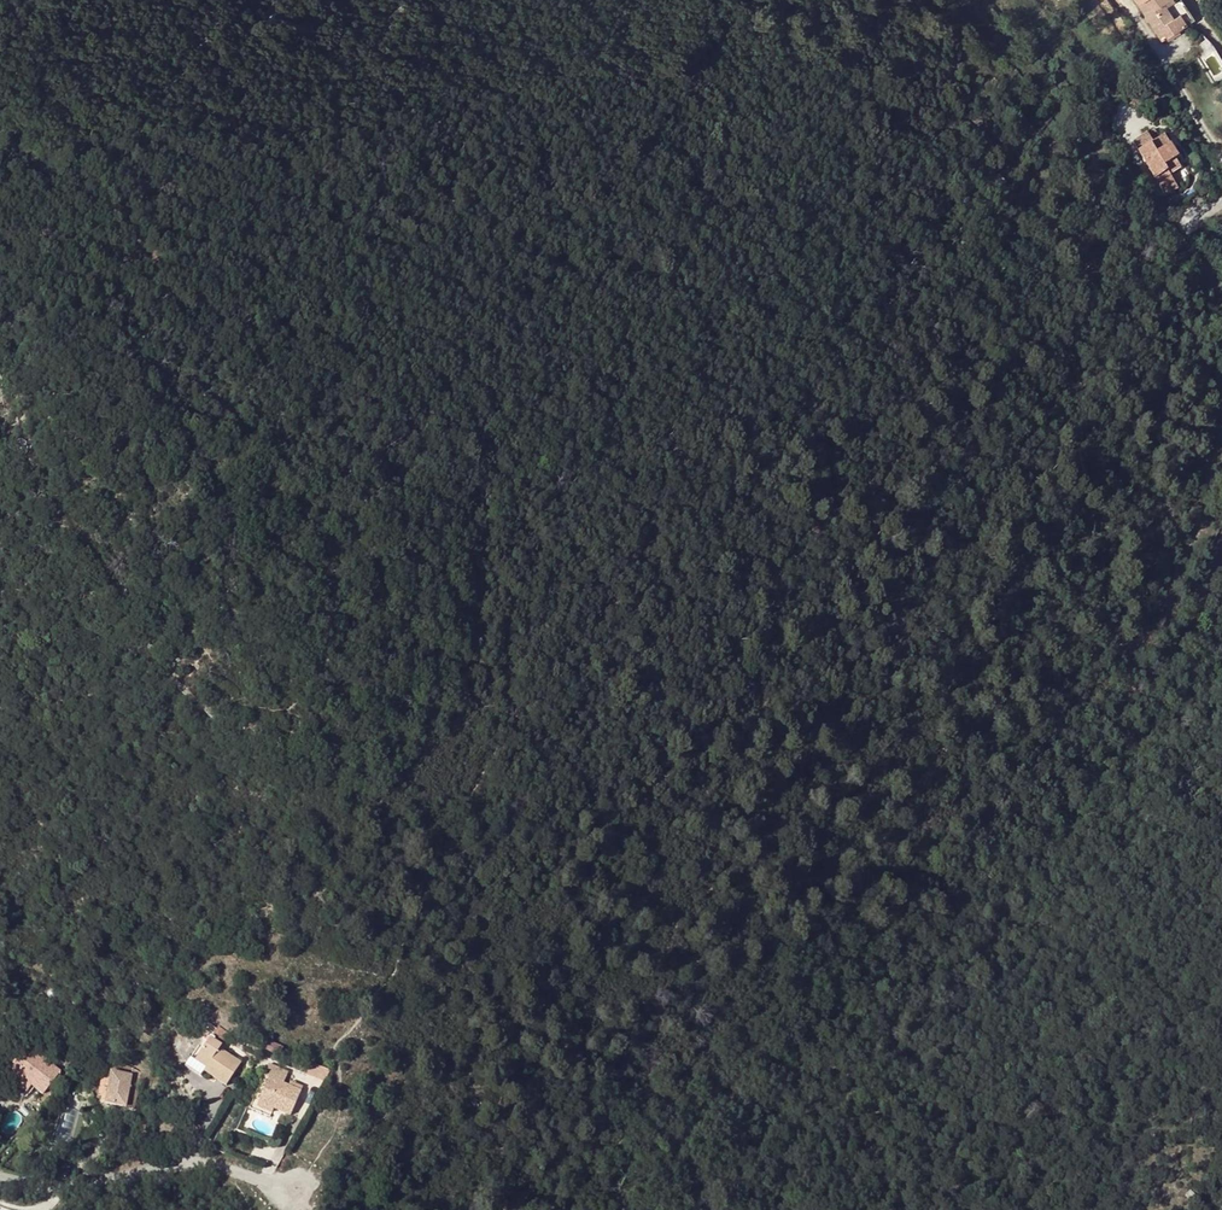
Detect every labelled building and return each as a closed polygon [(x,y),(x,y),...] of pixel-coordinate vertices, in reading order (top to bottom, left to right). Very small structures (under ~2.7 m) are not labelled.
[(1174,20),(1167,8),(1164,5),(1171,0),(1140,0),(1142,3),(1140,4),(1163,41),(1167,38),(1180,31),(1181,30),(1174,20)] [(1164,5),(1167,8),(1176,2),(1175,0),(1171,0),(1164,5)] [(1174,20),(1181,30),(1188,25),(1182,15),(1174,20)] [(1182,34),(1180,31),(1167,38),(1169,42),(1182,34)] [(1154,144),(1148,134),(1135,142),(1163,188),(1174,181),(1171,177),(1182,170),(1176,161),(1178,160),(1165,137),(1154,144)] [(999,177),(992,184),(998,192),(1006,185),(999,177)] [(1168,197),(1179,190),(1174,181),(1163,188),(1168,197)] [(0,315),(0,348),(15,342),(3,314),(0,315)] [(19,1027),(2,1057),(25,1071),(29,1065),(45,1074),(59,1050),(19,1027)] [(176,1066),(188,1073),(203,1084),(216,1061),(200,1051),(202,1047),(191,1040),(185,1051),(176,1066)] [(333,1082),(340,1072),(328,1063),(321,1073),(333,1082)] [(111,1079),(113,1069),(91,1066),(90,1076),(111,1079)] [(286,1077),(303,1084),(308,1073),(290,1066),(286,1077)] [(263,1076),(243,1067),(239,1077),(243,1079),(233,1101),(268,1116),(277,1094),(258,1085),(263,1076)] [(69,1072),(61,1068),(56,1076),(65,1081),(69,1072)] [(117,1110),(124,1071),(113,1069),(111,1079),(90,1076),(85,1107),(117,1110)]
